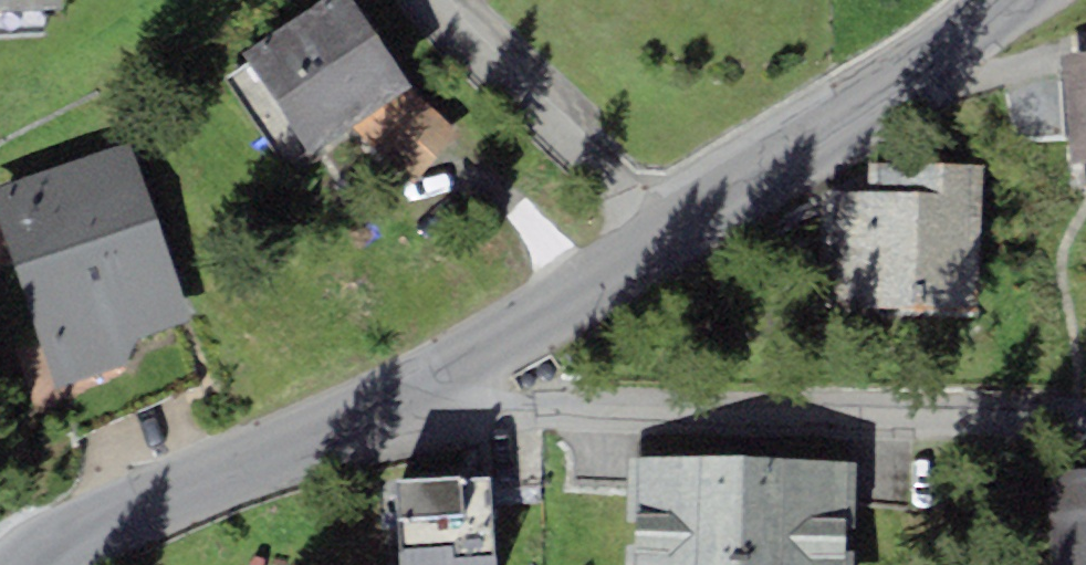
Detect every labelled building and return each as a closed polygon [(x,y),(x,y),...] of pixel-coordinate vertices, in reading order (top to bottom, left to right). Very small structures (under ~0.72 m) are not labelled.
[(62,31),(60,0),(0,0),(0,34),(62,31)] [(413,80),(362,0),(324,0),(246,49),(308,146),(349,120),(405,85),(413,80)] [(1072,159),(1085,158),(1085,48),(1063,50),(1072,159)] [(462,132),(405,85),(349,120),(411,185),(462,132)] [(128,141),(0,184),(0,222),(58,388),(126,364),(139,339),(199,314),(128,141)] [(980,163),(871,161),(870,191),(820,190),(818,307),(977,310),(980,163)] [(625,564),(852,564),(854,459),(628,453),(625,564)] [(1053,564),(1085,564),(1085,465),(1050,466),(1053,564)] [(393,476),(400,563),(400,564),(492,564),(489,476),(464,478),(463,472),(393,476)]
